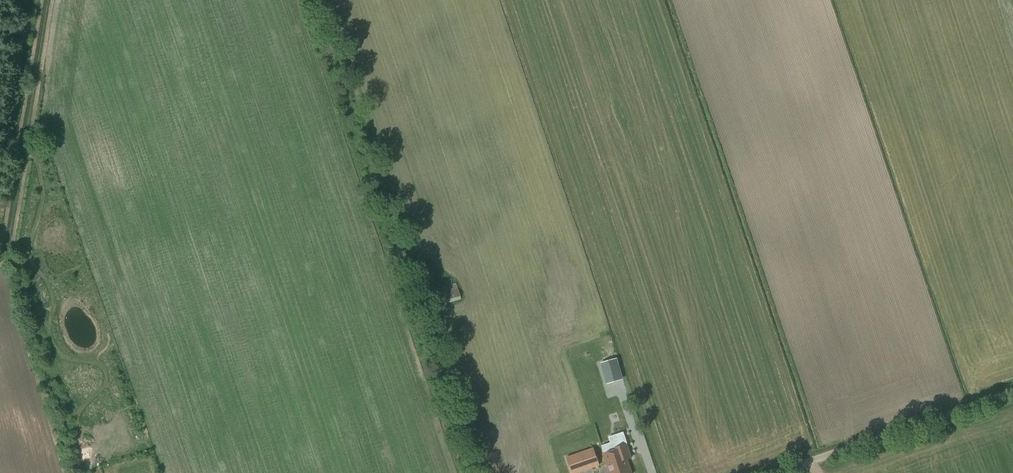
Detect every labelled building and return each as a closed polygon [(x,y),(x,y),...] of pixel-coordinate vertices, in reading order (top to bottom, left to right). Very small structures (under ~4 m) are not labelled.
[(457,289),(443,293),(438,294),(439,298),(444,297),(446,303),(460,299),(458,289),(457,289)] [(606,383),(622,378),(617,358),(601,363),(606,383)] [(599,465),(594,448),(567,457),(572,472),(577,472),(599,465)] [(628,462),(623,463),(622,460),(607,465),(610,472),(632,472),(628,462)]
